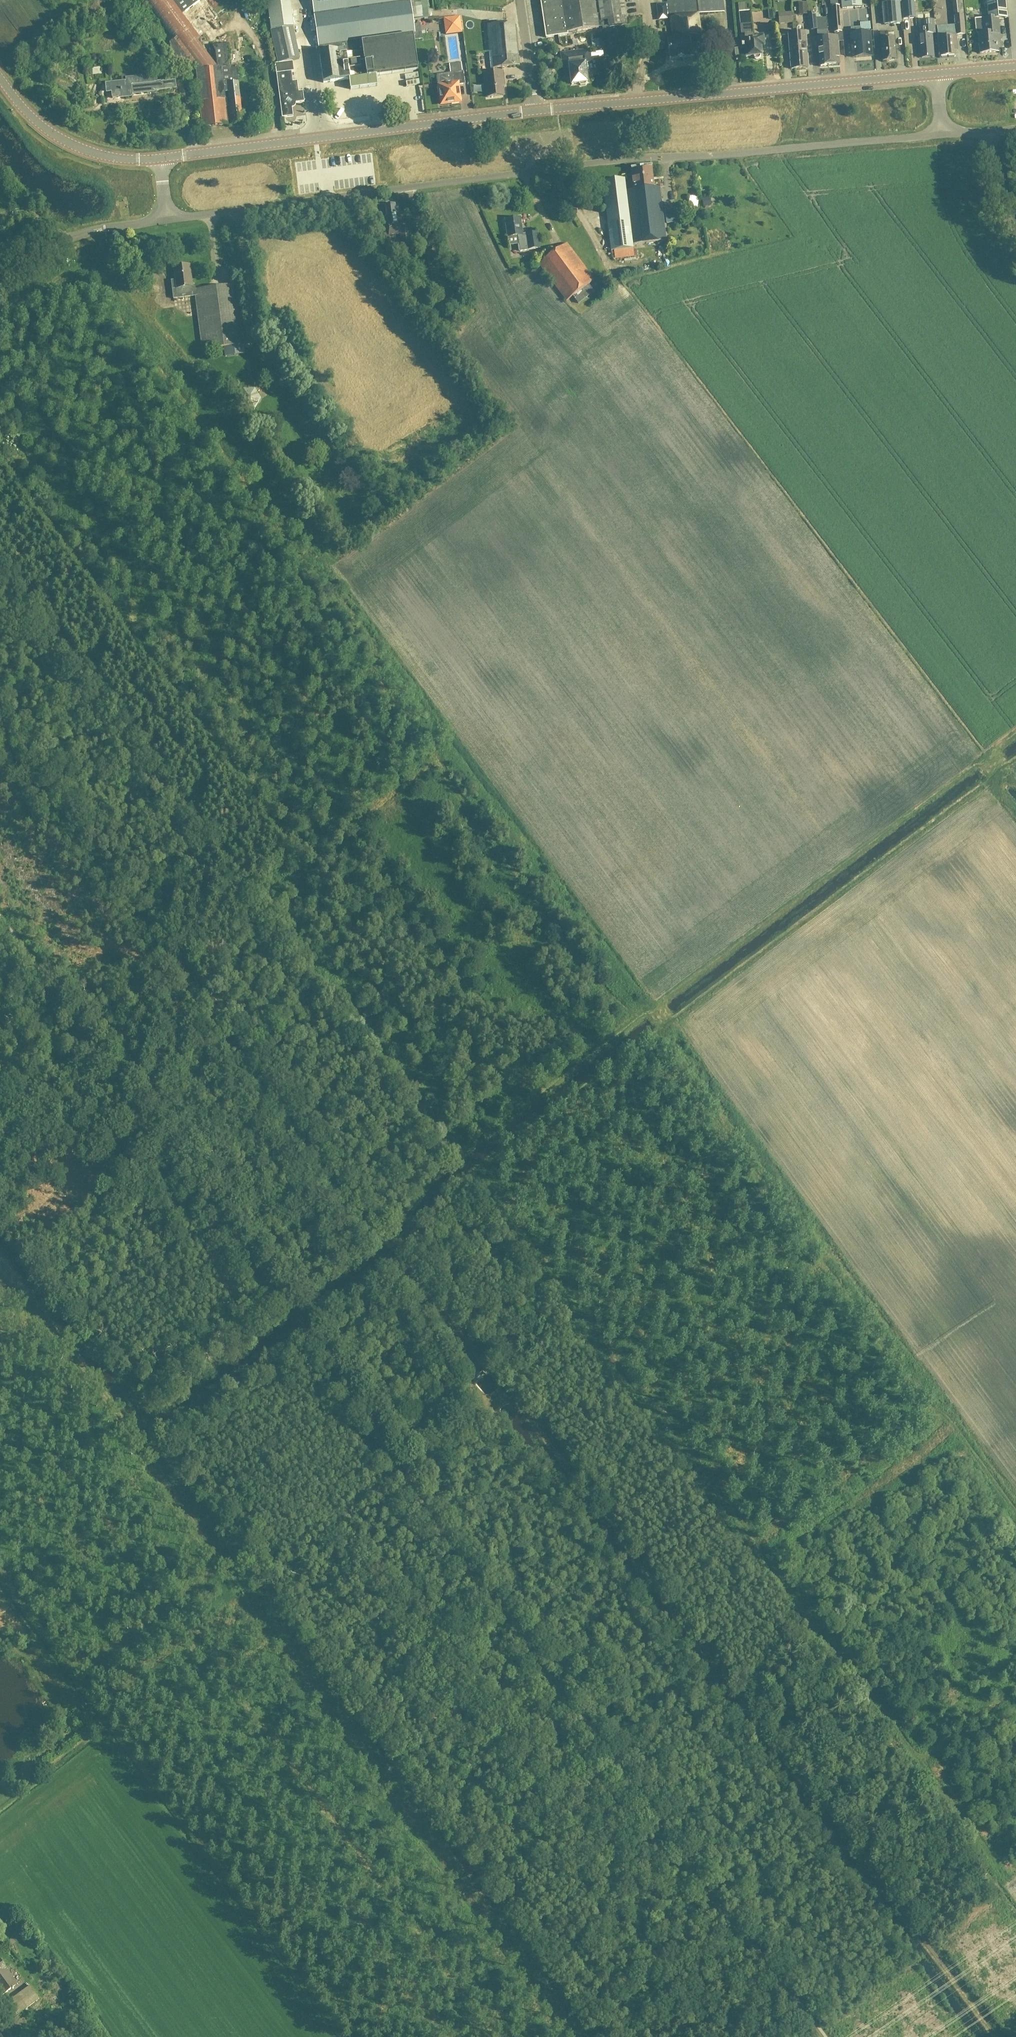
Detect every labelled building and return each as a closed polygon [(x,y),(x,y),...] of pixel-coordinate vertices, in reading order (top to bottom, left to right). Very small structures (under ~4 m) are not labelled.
[(159,21),(174,42),(170,45),(172,63),(196,66),(203,129),(228,126),(225,94),(229,94),(232,125),(243,124),(237,67),(230,68),(228,46),(225,46),(215,47),(217,69),(196,41),(199,39),(181,16),(202,0),(155,0),(148,5),(159,21)] [(291,22),(289,0),(277,0),(278,7),(268,8),(270,24),(291,22)] [(413,48),(412,39),(413,39),(413,36),(414,36),(409,0),(312,0),(323,85),(349,82),(350,92),(377,88),(376,78),(417,73),(413,48)] [(545,38),(567,35),(567,33),(598,29),(593,0),(539,0),(545,38)] [(626,25),(622,0),(597,0),(601,22),(608,21),(608,28),(626,25)] [(723,13),(722,0),(667,0),(669,19),(670,19),(672,36),(666,37),(669,61),(691,58),(689,40),(700,38),(697,16),(723,13)] [(861,8),(860,0),(840,0),(841,10),(861,8)] [(887,4),(881,4),(883,21),(883,26),(901,24),(901,21),(899,4),(900,4),(900,0),(887,0),(887,4)] [(913,0),(901,0),(903,20),(915,19),(913,0)] [(952,1),(953,17),(962,16),(961,0),(952,1)] [(995,34),(994,32),(996,30),(995,20),(1007,19),(1005,0),(986,0),(988,20),(975,21),(976,34),(978,35),(980,54),(997,53),(995,34)] [(412,6),(413,17),(423,15),(421,5),(412,6)] [(832,34),(840,33),(838,8),(830,9),(832,34)] [(739,10),(740,21),(751,21),(750,9),(739,10)] [(792,21),(791,13),(777,14),(778,25),(792,24),(792,21)] [(461,16),(444,17),(445,33),(462,32),(461,16)] [(939,57),(947,57),(955,56),(954,47),(957,47),(956,36),(965,35),(963,16),(954,17),(955,26),(937,28),(939,57)] [(923,22),(924,34),(917,35),(918,55),(921,55),(921,59),(934,58),(932,34),(935,34),(934,21),(923,22)] [(860,29),(851,30),(853,54),(855,53),(855,59),(871,57),(868,32),(870,31),(870,23),(859,24),(860,29)] [(496,74),(484,76),(487,100),(503,97),(501,83),(503,83),(501,73),(501,69),(519,67),(515,27),(506,29),(506,25),(487,28),(492,61),(494,60),(495,70),(496,74)] [(761,57),(761,52),(764,52),(763,36),(752,37),(751,25),(739,26),(741,39),(741,38),(742,49),(741,49),(741,58),(753,57),(753,58),(754,59),(754,60),(755,60),(756,60),(757,61),(757,60),(758,60),(759,60),(759,59),(760,59),(760,58),(760,57),(761,57)] [(278,64),(274,65),(282,118),(293,117),(291,104),(304,103),(302,92),(298,93),(297,82),(292,83),(291,73),(293,73),(292,62),(281,64),(299,59),(292,29),(271,31),(271,33),(278,64)] [(804,32),(796,33),(799,69),(807,68),(804,32)] [(828,41),(828,39),(827,32),(816,33),(819,67),(828,67),(826,41),(828,41)] [(799,69),(796,33),(787,34),(791,70),(799,69)] [(880,34),(880,39),(882,62),(896,61),(894,39),(888,39),(887,33),(880,34)] [(837,38),(828,39),(828,41),(826,41),(828,67),(839,66),(837,38)] [(574,60),(572,60),(571,61),(571,65),(564,66),(563,67),(564,77),(566,78),(570,77),(571,86),(579,84),(580,86),(585,86),(586,83),(587,83),(586,75),(589,74),(587,65),(590,65),(588,54),(587,52),(573,54),(574,60)] [(437,78),(441,107),(459,105),(457,88),(463,87),(460,66),(449,67),(450,76),(437,78)] [(126,84),(107,86),(107,91),(113,91),(114,100),(133,99),(133,96),(176,91),(175,83),(157,85),(156,78),(126,81),(126,84)] [(633,191),(626,192),(624,180),(602,182),(610,252),(632,249),(632,245),(665,241),(659,188),(654,189),(651,168),(631,171),(633,191)] [(402,255),(411,254),(408,230),(400,231),(397,209),(395,209),(395,205),(385,207),(387,217),(384,217),(385,230),(386,236),(400,234),(402,255)] [(526,237),(522,238),(519,219),(505,221),(507,239),(517,237),(519,252),(539,249),(537,234),(526,235),(526,237)] [(417,238),(419,249),(431,248),(429,236),(417,238)] [(573,297),(587,286),(594,281),(566,244),(538,265),(566,302),(572,297),(573,297)] [(435,262),(433,249),(424,251),(426,263),(435,262)] [(222,348),(244,346),(245,346),(237,285),(195,291),(194,286),(191,286),(189,266),(173,268),(175,281),(171,282),(173,300),(195,297),(202,351),(222,348)] [(592,294),(587,286),(573,297),(578,304),(592,294)] [(315,378),(324,373),(321,366),(312,370),(315,378)] [(3,1995),(17,1985),(0,1961),(0,1991),(3,1995)] [(49,1978),(56,1974),(52,1968),(45,1972),(49,1978)] [(29,1987),(8,2002),(17,2015),(39,2000),(29,1987)]
